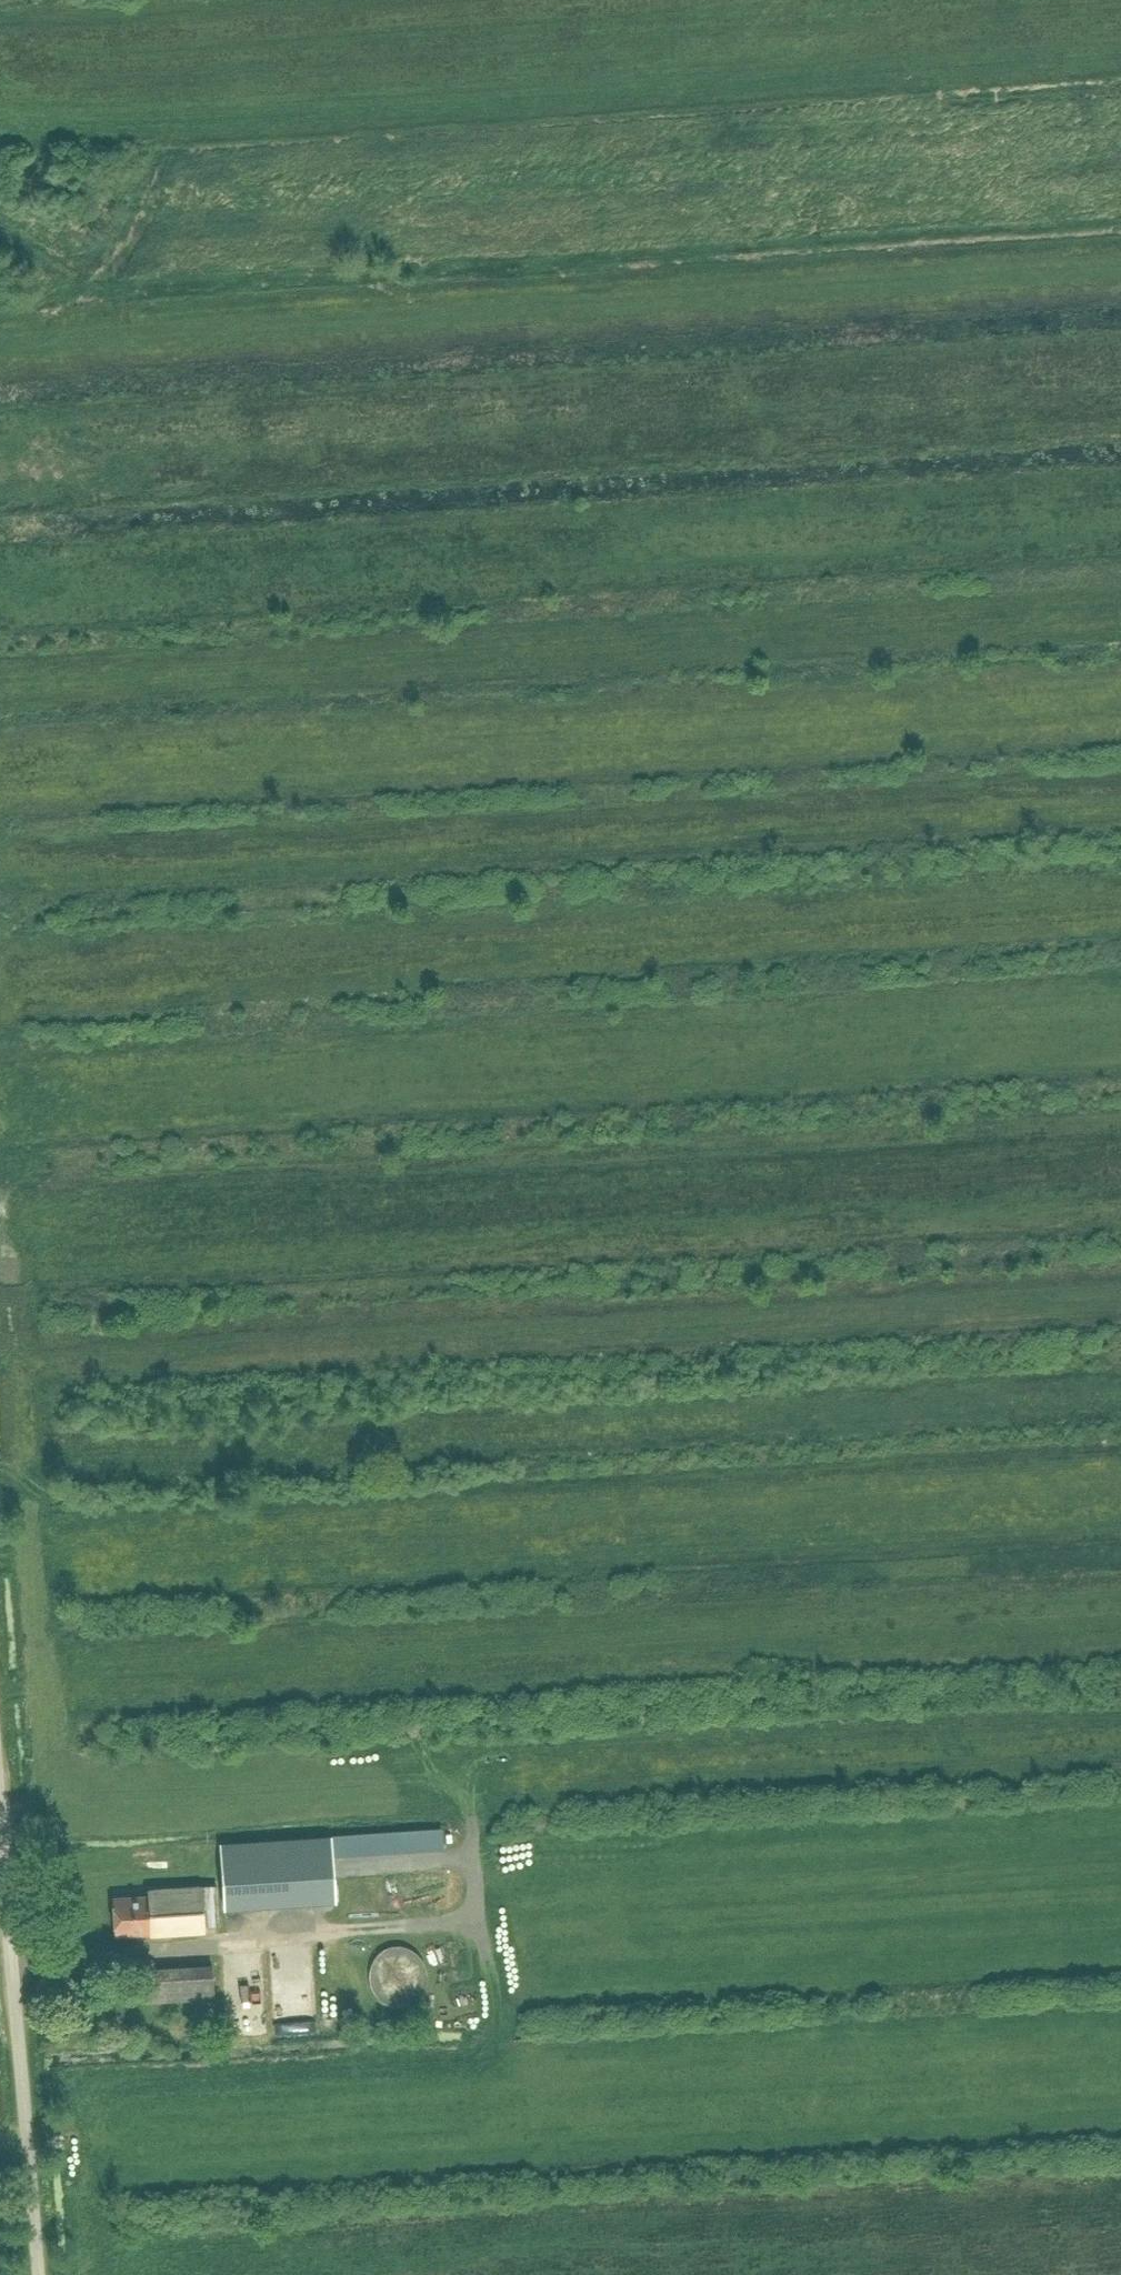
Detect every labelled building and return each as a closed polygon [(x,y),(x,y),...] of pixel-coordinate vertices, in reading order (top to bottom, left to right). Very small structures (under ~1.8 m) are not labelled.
[(331,1838),(219,1845),(223,1908),(335,1901),(331,1838)] [(366,1891),(366,1879),(344,1879),(344,1891),(366,1891)] [(149,1893),(112,1896),(114,1937),(205,1931),(204,1925),(219,1925),(219,1885),(198,1884),(198,1887),(149,1890),(149,1893)] [(397,2006),(401,2005),(404,2005),(407,2004),(411,2002),(413,2001),(416,1999),(418,1996),(420,1994),(422,1992),(424,1989),(425,1987),(426,1984),(426,1981),(427,1979),(427,1975),(427,1972),(426,1969),(425,1966),(424,1963),(422,1960),(420,1957),(418,1954),(415,1952),(412,1950),(409,1948),(406,1947),(403,1946),(400,1946),(397,1946),(395,1946),(389,1947),(386,1948),(384,1949),(381,1950),(378,1952),(376,1954),(374,1957),(372,1960),(370,1963),(369,1966),(368,1969),(367,1973),(367,1976),(367,1980),(368,1983),(369,1986),(370,1989),(371,1991),(373,1993),(375,1995),(376,1997),(379,1999),(381,2001),(384,2003),(387,2004),(390,2005),(394,2005),(397,2006)] [(215,2004),(214,1970),(159,1972),(161,2006),(215,2004)] [(289,2032),(284,1972),(275,1972),(280,2033),(289,2032)] [(312,2021),(312,2031),(333,2032),(334,2022),(312,2021)]
